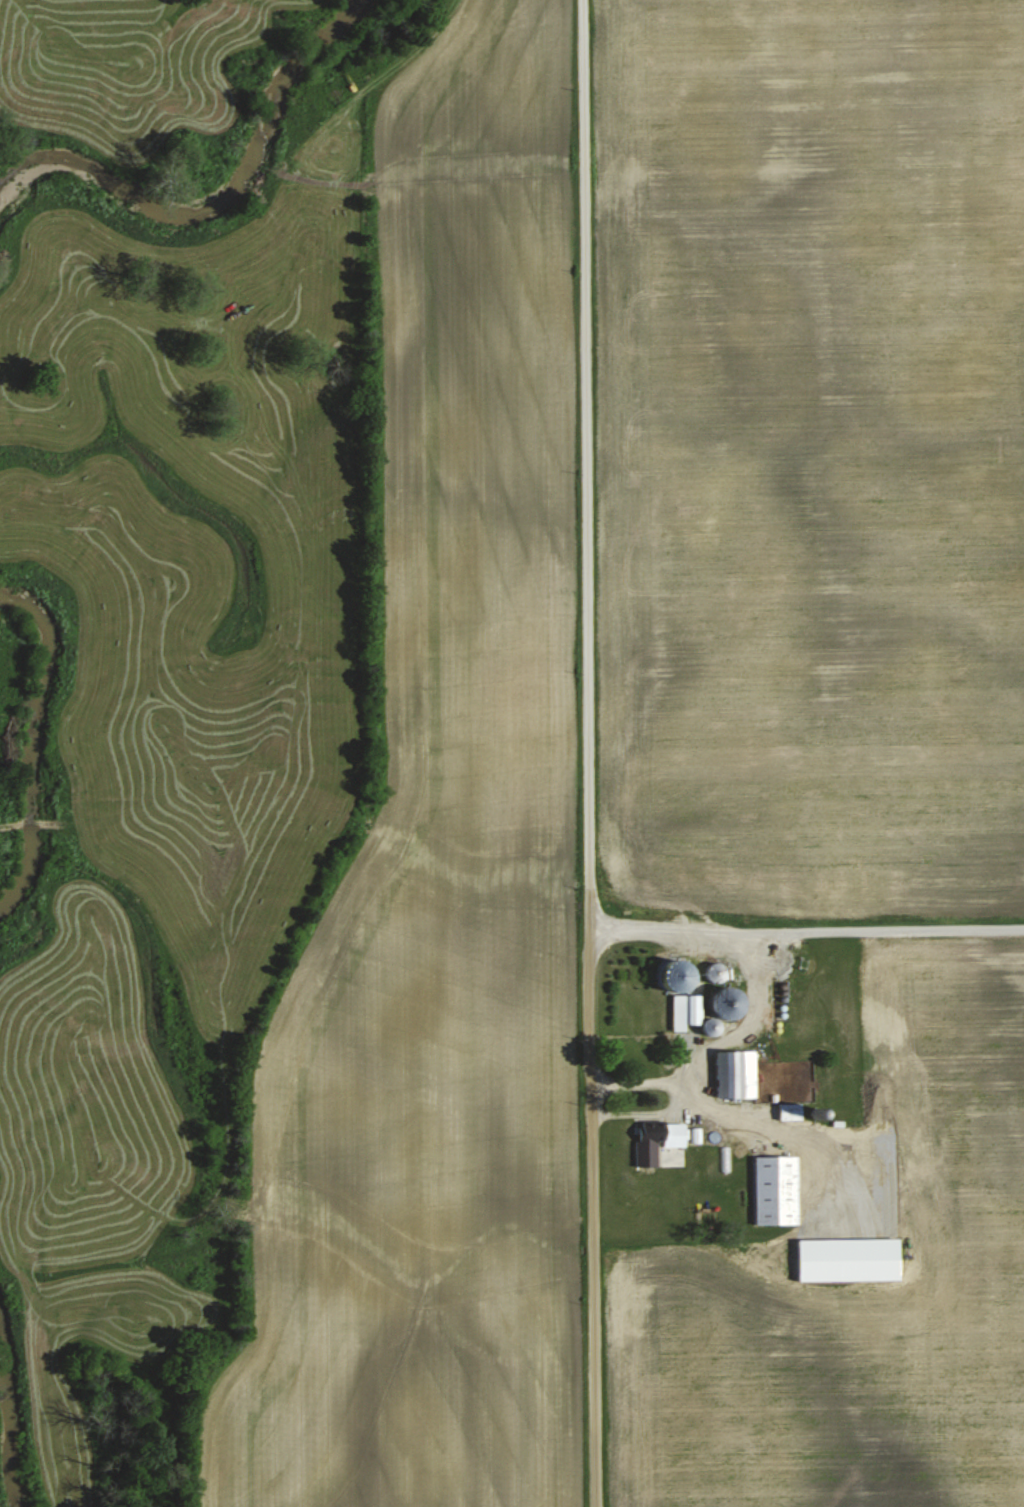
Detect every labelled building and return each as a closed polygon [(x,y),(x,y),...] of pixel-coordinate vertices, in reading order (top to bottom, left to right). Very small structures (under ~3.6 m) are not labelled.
[(710,977),(726,977),(726,963),(710,963),(710,977)] [(726,988),(720,1015),(737,1019),(744,992),(726,988)] [(674,994),(674,1030),(688,1030),(688,1022),(698,1022),(698,994),(674,994)] [(723,1032),(722,1017),(706,1018),(707,1034),(723,1032)] [(718,1049),(718,1096),(758,1096),(758,1049),(718,1049)] [(805,1120),(805,1102),(780,1102),(780,1120),(805,1120)] [(641,1120),(641,1140),(687,1140),(687,1120),(641,1120)] [(756,1224),(801,1224),(801,1155),(756,1155),(756,1224)]
